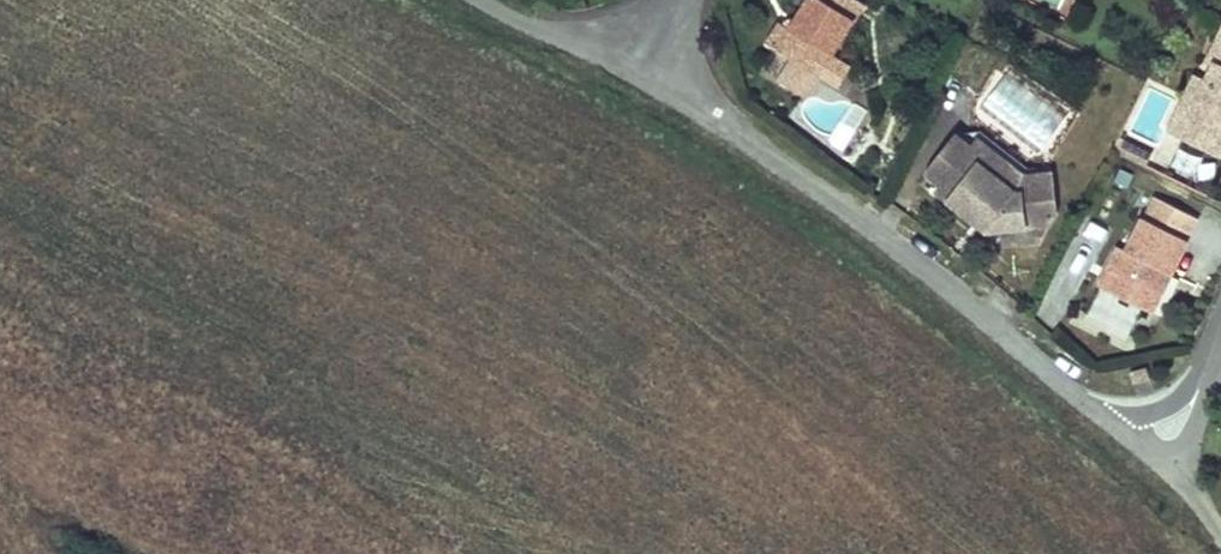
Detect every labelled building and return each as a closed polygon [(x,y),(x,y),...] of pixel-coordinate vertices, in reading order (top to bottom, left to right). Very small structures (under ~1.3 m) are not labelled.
[(857,0),(811,0),(809,2),(796,23),(806,29),(801,38),(791,31),(781,25),(767,47),(818,79),(831,60),(865,5),(857,0)] [(806,29),(796,23),(791,31),(801,38),(806,29)] [(1209,61),(1215,65),(1205,84),(1194,78),(1179,109),(1187,113),(1190,122),(1181,139),(1207,152),(1215,136),(1220,139),(1220,38),(1209,61)] [(831,60),(818,79),(837,91),(849,71),(831,60)] [(1187,113),(1179,109),(1167,131),(1181,139),(1190,122),(1187,113)] [(966,212),(990,232),(996,225),(1001,219),(1008,225),(1015,231),(1048,228),(1056,219),(1053,171),(1035,172),(982,129),(971,144),(956,132),(930,164),(932,173),(946,185),(941,192),(966,212)] [(971,144),(982,129),(956,132),(971,144)] [(1207,152),(1220,158),(1220,157),(1220,139),(1215,136),(1207,152)] [(1119,141),(1113,151),(1124,157),(1129,146),(1119,141)] [(996,225),(990,232),(1015,231),(1008,225),(1001,219),(996,225)] [(1174,277),(1190,243),(1146,221),(1130,254),(1122,250),(1102,289),(1146,311),(1165,273),(1174,277)] [(1155,316),(1174,277),(1165,273),(1146,311),(1155,316)] [(1148,369),(1131,373),(1134,385),(1151,382),(1148,369)]
